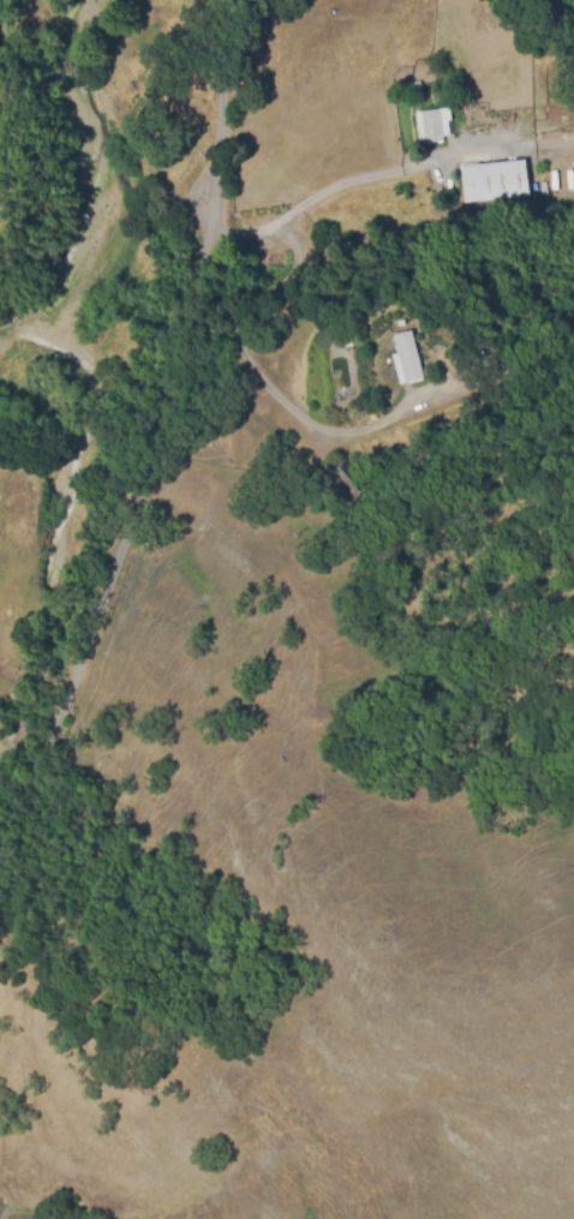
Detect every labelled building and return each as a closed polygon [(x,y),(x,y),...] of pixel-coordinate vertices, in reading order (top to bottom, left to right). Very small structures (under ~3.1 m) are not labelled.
[(416,110),(418,141),(450,138),(447,107),(416,110)] [(463,201),(527,195),(524,159),(459,165),(463,201)] [(398,383),(423,377),(411,329),(392,333),(397,352),(391,354),(398,383)] [(345,495),(361,487),(348,461),(332,469),(345,495)]
